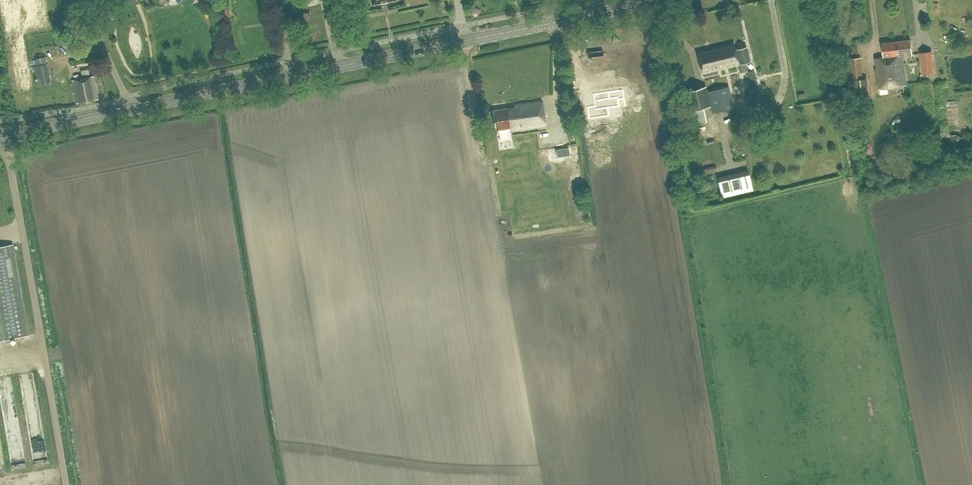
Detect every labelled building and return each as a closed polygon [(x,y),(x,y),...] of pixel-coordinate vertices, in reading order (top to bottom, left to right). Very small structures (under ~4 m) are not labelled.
[(885,64),(904,62),(903,55),(912,54),(910,40),(882,43),(884,57),(885,64)] [(735,50),(734,45),(718,49),(711,50),(705,52),(698,54),(703,76),(718,73),(717,70),(723,69),(723,68),(738,64),(736,54),(735,50)] [(745,62),(750,61),(746,47),(744,47),(743,46),(739,47),(738,49),(736,49),(737,54),(736,54),(738,64),(740,72),(746,70),(747,70),(745,62)] [(922,75),(935,73),(932,51),(919,53),(922,75)] [(906,85),(904,62),(885,64),(884,57),(876,58),(879,88),(906,85)] [(862,79),(860,58),(850,59),(852,80),(846,81),(848,104),(868,102),(866,78),(862,79)] [(35,78),(36,86),(51,83),(47,64),(36,66),(38,77),(35,78)] [(748,72),(752,88),(758,87),(753,71),(748,72)] [(77,103),(98,99),(94,76),(72,80),(77,103)] [(707,92),(710,106),(712,113),(733,108),(728,86),(707,92)] [(624,98),(623,89),(593,93),(595,105),(587,107),(589,118),(609,115),(608,108),(619,106),(618,99),(624,98)] [(510,130),(545,125),(542,101),(514,105),(515,107),(493,110),(496,130),(510,128),(510,130)] [(690,125),(706,121),(703,108),(687,112),(690,125)] [(725,195),(756,187),(752,170),(721,178),(725,195)] [(27,335),(11,245),(0,247),(0,339),(27,335)] [(18,484),(33,484),(33,476),(18,475),(18,484)]
